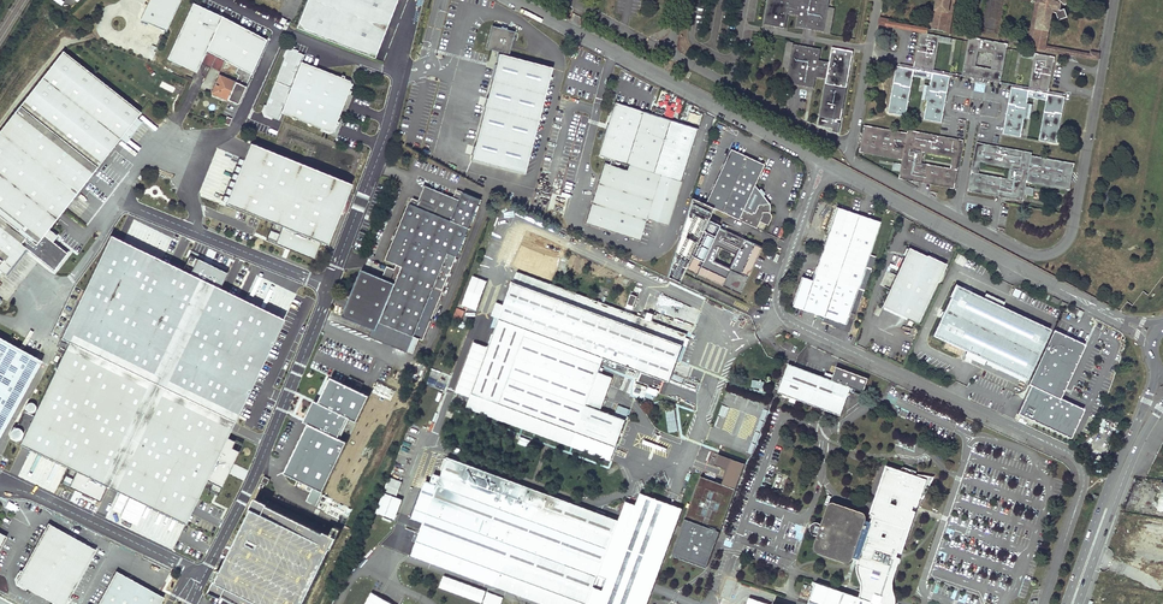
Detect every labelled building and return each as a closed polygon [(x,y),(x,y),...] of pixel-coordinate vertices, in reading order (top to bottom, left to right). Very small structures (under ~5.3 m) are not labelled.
[(139,19),(164,30),(179,0),(148,0),(139,19)] [(296,28),(374,58),(397,0),(307,0),(296,28)] [(764,24),(785,28),(787,13),(798,15),(796,26),(824,31),(828,7),(829,0),(768,0),(764,24)] [(932,29),(944,31),(943,32),(944,32),(945,32),(950,0),(938,0),(932,29)] [(945,32),(949,32),(955,0),(950,0),(945,32)] [(1028,46),(1033,47),(1041,0),(1036,0),(1028,46)] [(1033,47),(1045,49),(1046,45),(1052,12),(1056,12),(1059,19),(1067,16),(1064,9),(1060,10),(1060,8),(1060,4),(1062,2),(1066,5),(1069,0),(1041,0),(1033,47)] [(192,3),(167,58),(196,72),(206,51),(222,16),(192,3)] [(823,33),(830,34),(834,8),(828,7),(824,31),(823,33)] [(222,16),(206,51),(237,67),(251,75),(266,40),(222,16)] [(888,21),(887,25),(920,31),(928,33),(928,28),(888,21)] [(499,54),(471,159),(524,173),(541,107),(554,110),(556,104),(550,88),(546,87),(552,68),(504,55),(504,53),(508,54),(514,32),(505,29),(504,32),(500,31),(501,28),(492,26),(486,48),(500,52),(499,54)] [(1046,100),(1039,140),(1057,143),(1066,94),(1049,90),(1055,56),(1035,53),(1029,87),(1001,82),(1008,44),(969,37),(962,75),(934,69),(940,36),(927,33),(928,33),(920,31),(914,66),(897,63),(888,113),(906,116),(913,76),(931,79),(924,119),(942,122),(950,76),(1012,87),(1003,133),(1021,137),(1028,96),(1046,100)] [(782,67),(788,68),(793,42),(786,41),(782,67)] [(840,120),(852,51),(831,47),(829,62),(818,60),(820,49),(793,44),(786,82),(807,86),(808,84),(814,85),(815,76),(826,78),(819,116),(840,120)] [(1046,45),(1045,49),(1090,57),(1090,53),(1046,45)] [(291,50),(287,52),(285,57),(266,105),(266,106),(264,110),(266,115),(272,117),(279,120),(281,113),(321,128),(320,131),(323,132),(324,129),(329,132),(334,130),(336,124),(338,125),(339,122),(337,121),(348,93),(350,94),(351,91),(349,90),(351,85),(349,81),(344,78),(345,76),(341,75),(341,77),(301,62),(304,55),(297,52),(291,50)] [(1,271),(4,274),(25,248),(27,249),(53,270),(66,253),(51,242),(56,236),(47,229),(119,139),(136,118),(140,113),(62,51),(0,130),(0,271),(1,271)] [(207,52),(202,62),(210,66),(215,57),(207,52)] [(216,57),(211,66),(219,71),(224,61),(216,57)] [(228,97),(227,100),(237,104),(251,75),(237,67),(234,73),(238,74),(235,82),(228,97)] [(219,75),(211,93),(224,98),(225,95),(228,97),(235,82),(219,75)] [(646,113),(615,103),(599,156),(629,165),(627,171),(604,164),(585,223),(639,240),(645,218),(666,226),(685,168),(698,129),(651,114),(646,113)] [(136,118),(119,139),(125,143),(141,122),(136,118)] [(955,142),(955,139),(913,131),(912,134),(907,133),(864,125),(863,133),(868,134),(867,137),(862,136),(862,141),(866,142),(866,144),(861,143),(860,152),(902,160),(899,175),(955,185),(958,170),(954,169),(955,165),(951,164),(922,159),(921,158),(923,148),(924,148),(953,153),(957,154),(959,143),(955,142)] [(963,140),(955,139),(955,142),(959,143),(957,154),(955,165),(954,169),(958,170),(963,140)] [(977,142),(971,172),(974,173),(975,168),(977,157),(979,146),(984,147),(984,144),(977,142)] [(971,172),(968,188),(1024,198),(1027,182),(1069,190),(1071,182),(1066,181),(1067,178),(1071,179),(1072,174),(1068,173),(1068,171),(1073,172),(1074,163),(1032,155),(1027,155),(1027,152),(984,144),(984,147),(979,146),(977,157),(981,158),(1011,164),(1012,164),(1010,175),(1009,174),(979,169),(975,168),(974,173),(971,172)] [(232,197),(228,205),(271,222),(263,240),(310,259),(318,241),(327,244),(351,184),(255,146),(253,145),(250,153),(244,167),(237,183),(232,197)] [(730,150),(705,204),(713,208),(756,228),(759,221),(760,220),(766,223),(767,222),(768,222),(769,221),(770,219),(771,217),(771,215),(770,214),(769,213),(767,212),(766,213),(766,211),(770,211),(769,205),(763,206),(754,186),(763,165),(730,150)] [(245,151),(240,165),(244,167),(250,153),(245,151)] [(954,188),(955,185),(899,175),(899,178),(954,188)] [(233,181),(227,195),(232,197),(237,183),(233,181)] [(425,186),(419,200),(420,201),(418,207),(451,221),(460,200),(425,186)] [(1024,198),(968,188),(968,191),(1023,201),(1024,198)] [(394,240),(386,259),(397,264),(390,281),(362,270),(343,316),(374,329),(371,337),(383,342),(390,326),(408,334),(401,350),(408,353),(414,337),(423,340),(444,290),(443,290),(480,199),(463,192),(460,200),(451,221),(418,207),(420,201),(419,200),(412,198),(410,203),(409,203),(396,236),(398,237),(396,241),(394,240)] [(666,277),(679,283),(685,269),(707,222),(713,208),(705,204),(691,198),(666,277)] [(832,326),(850,332),(875,256),(869,254),(880,222),(837,207),(812,280),(802,276),(791,306),(823,317),(822,321),(833,325),(832,326)] [(728,226),(718,221),(713,219),(711,224),(707,222),(685,269),(740,294),(753,266),(762,247),(726,231),(728,226)] [(197,284),(108,241),(69,324),(159,367),(197,284)] [(25,248),(4,274),(6,275),(27,249),(25,248)] [(927,256),(909,248),(882,305),(884,306),(908,318),(918,322),(937,281),(938,282),(946,264),(927,255),(927,256)] [(504,306),(499,319),(473,390),(577,429),(601,366),(604,358),(669,383),(677,361),(687,335),(632,315),(576,294),(572,304),(513,282),(504,306)] [(226,297),(197,284),(159,367),(156,372),(184,385),(226,297)] [(965,284),(963,289),(1002,307),(1004,302),(965,284)] [(985,360),(1027,379),(1050,329),(1002,307),(963,289),(956,285),(933,335),(967,351),(985,360)] [(280,323),(226,297),(184,385),(238,411),(280,323)] [(499,319),(504,306),(496,302),(491,316),(499,319)] [(908,318),(884,306),(883,308),(907,320),(908,318)] [(461,321),(465,310),(457,307),(453,318),(461,321)] [(69,324),(66,331),(156,373),(156,372),(159,367),(69,324)] [(390,326),(383,342),(401,350),(408,334),(390,326)] [(1085,344),(1053,329),(1028,385),(1030,386),(1017,414),(1070,438),(1083,409),(1059,398),(1085,344)] [(41,361),(0,338),(0,434),(41,361)] [(985,360),(967,351),(964,356),(983,365),(985,360)] [(778,392),(790,397),(789,401),(794,403),(796,399),(814,406),(825,377),(788,364),(778,392)] [(836,366),(832,380),(851,387),(864,392),(869,378),(836,366)] [(156,373),(154,376),(182,389),(184,385),(156,372),(156,373)] [(832,380),(825,377),(814,406),(840,415),(851,387),(832,380)] [(238,411),(184,385),(182,389),(236,415),(238,411)] [(247,407),(255,410),(259,401),(251,398),(247,407)] [(448,457),(442,474),(441,476),(434,473),(431,482),(426,480),(412,517),(424,521),(420,530),(411,554),(543,603),(586,603),(597,577),(605,579),(602,588),(610,591),(617,574),(608,571),(600,568),(618,520),(448,457)] [(722,483),(736,488),(745,464),(731,459),(722,483)] [(831,504),(830,505),(823,526),(820,523),(818,522),(815,521),(811,523),(813,524),(812,527),(810,527),(811,531),(812,533),(815,535),(817,535),(820,535),(816,547),(816,548),(817,549),(819,550),(848,560),(850,559),(852,558),(853,555),(860,557),(859,560),(859,562),(859,563),(860,563),(859,586),(860,588),(861,589),(860,592),(860,594),(858,596),(858,597),(816,583),(808,603),(894,603),(895,601),(893,597),(893,586),(894,576),(900,558),(897,556),(897,554),(898,552),(902,553),(916,511),(915,511),(912,510),(914,505),(917,506),(918,506),(921,497),(923,498),(933,476),(917,478),(917,480),(915,479),(917,474),(917,472),(915,471),(904,467),(903,467),(901,471),(887,466),(871,513),(872,513),(875,514),(873,521),(871,524),(864,522),(865,518),(866,516),(865,514),(864,513),(833,503),(832,503),(831,504)] [(672,553),(707,566),(713,549),(736,488),(722,483),(701,475),(672,553)] [(264,476),(261,481),(266,484),(267,484),(270,479),(264,476)] [(384,493),(396,497),(403,481),(389,476),(383,492),(384,493)] [(377,512),(395,519),(403,500),(396,497),(384,493),(377,512)] [(264,513),(249,540),(264,548),(265,546),(272,550),(286,557),(326,577),(330,570),(324,566),(335,545),(295,524),(288,520),(280,516),(279,519),(272,515),(272,517),(264,513)] [(49,525),(23,572),(21,571),(19,574),(21,575),(18,580),(20,584),(25,587),(24,589),(27,591),(28,589),(54,603),(53,603),(67,603),(69,601),(71,602),(72,600),(70,599),(97,551),(49,525)] [(272,550),(268,559),(281,565),(286,557),(272,550)] [(164,599),(117,573),(100,603),(162,603),(164,599)] [(486,603),(500,603),(503,598),(480,589),(475,600),(486,603)] [(372,592),(366,603),(393,603),(372,592)]
